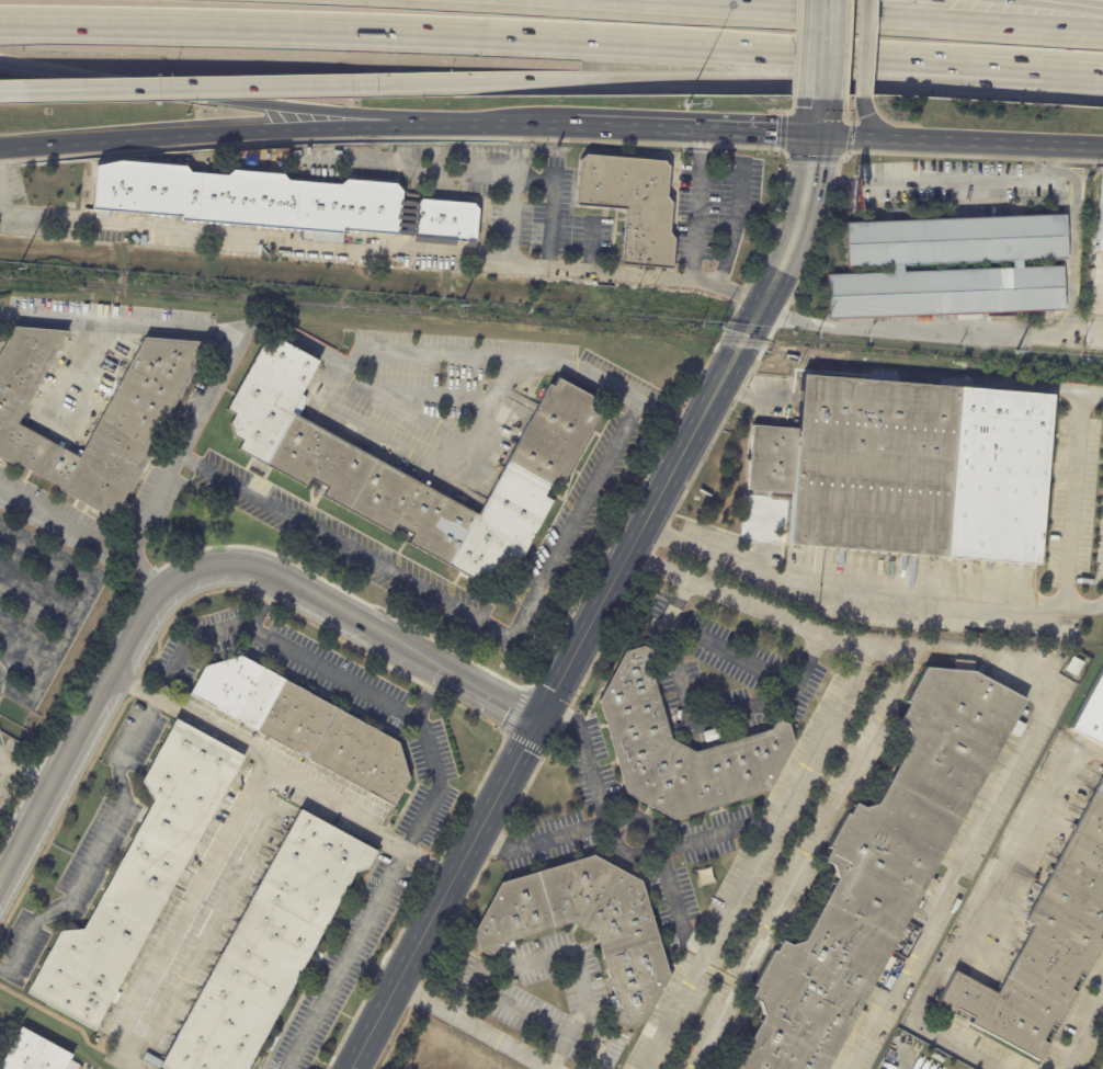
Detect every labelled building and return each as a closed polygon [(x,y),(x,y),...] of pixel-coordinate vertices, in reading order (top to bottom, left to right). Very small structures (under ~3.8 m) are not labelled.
[(589,155),(667,161),(671,168),(669,197),(673,203),(672,234),(676,240),(674,270),(623,266),(627,209),(578,206),(581,160),(588,155),(589,155)] [(220,173),(231,174),(238,169),(287,173),(292,180),(344,184),(351,179),(400,183),(407,191),(403,235),(348,229),(346,234),(345,234),(345,243),(314,241),(314,239),(304,239),(305,229),(184,219),(185,216),(112,209),(111,219),(96,218),(98,216),(86,215),(87,211),(98,212),(98,209),(95,209),(100,164),(126,159),(191,164),(195,172),(220,173)] [(479,243),(416,239),(418,205),(424,201),(476,205),(481,212),(479,243)] [(1064,257),(1064,259),(1017,260),(1017,266),(1059,266),(1060,310),(826,320),(825,276),(886,273),(886,266),(845,269),(843,224),(1061,214),(1064,257)] [(136,243),(132,238),(135,234),(140,240),(136,243)] [(215,348),(147,341),(82,455),(36,429),(24,422),(70,332),(18,327),(0,361),(0,456),(115,516),(215,348)] [(323,363),(268,332),(230,409),(246,450),(510,590),(600,422),(596,400),(559,378),(482,513),(297,412),(323,363)] [(960,387),(804,373),(800,424),(754,422),(751,489),(791,491),(788,542),(948,557),(960,387)] [(773,794),(800,743),(782,719),(775,731),(702,755),(676,741),(670,698),(647,648),(627,652),(603,698),(630,793),(678,820),(773,794)] [(1062,670),(1071,656),(1082,663),(1074,676),(1062,670)] [(394,806),(190,698),(206,668),(242,658),(402,744),(414,774),(394,806)] [(1069,728),(1102,746),(1102,667),(1069,728)] [(1027,701),(973,671),(924,670),(901,723),(911,743),(880,805),(860,803),(828,857),(837,882),(809,937),(784,941),(751,998),(763,1020),(735,1068),(829,1068),(1027,701)] [(248,760),(180,723),(147,781),(156,799),(86,931),(64,934),(30,993),(95,1030),(248,760)] [(716,729),(719,737),(704,742),(701,732),(716,728),(716,729)] [(936,1008),(1044,1064),(1102,953),(1102,782),(1031,917),(993,989),(955,970),(936,1008)] [(295,989),(252,1068),(168,1068),(162,1066),(302,811),(382,854),(360,873),(310,965),(297,970),(295,989)] [(647,888),(596,857),(504,885),(477,934),(489,955),(564,929),(578,925),(600,937),(622,1011),(628,1030),(674,977),(647,888)] [(76,1057),(24,1030),(3,1068),(69,1068),(76,1057)] [(612,1068),(614,1068),(598,1068),(602,1062),(602,1064),(610,1049),(619,1055),(612,1068)]
